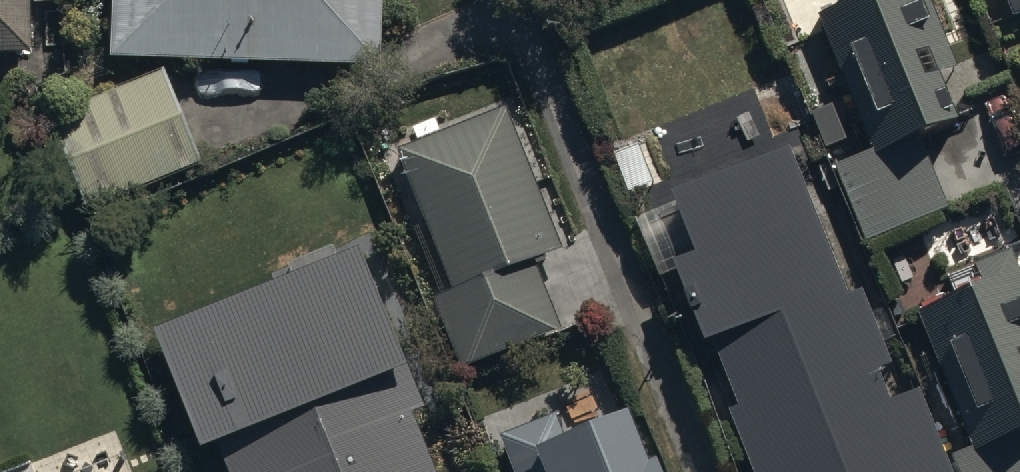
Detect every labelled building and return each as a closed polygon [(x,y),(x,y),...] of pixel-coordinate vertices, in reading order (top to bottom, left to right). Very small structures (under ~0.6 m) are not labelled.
[(32,0),(0,0),(0,64),(33,64),(32,0)] [(113,75),(382,84),(385,0),(116,0),(113,75)] [(835,175),(867,256),(950,222),(925,159),(960,145),(939,92),(961,84),(927,0),(837,0),(813,10),(873,160),(835,175)] [(1015,32),(1019,30),(1019,0),(1001,0),(1015,32)] [(203,177),(164,80),(50,127),(89,223),(203,177)] [(566,263),(506,120),(397,166),(455,306),(434,314),(464,385),(565,344),(536,276),(566,263)] [(789,164),(642,227),(702,370),(719,363),(744,421),(729,427),(749,471),(946,471),(919,407),(896,417),(881,381),(889,378),(858,304),(849,308),(789,164)] [(155,328),(202,445),(214,440),(227,471),(437,471),(412,409),(425,404),(360,245),(155,328)] [(1010,263),(905,306),(968,457),(952,464),(956,471),(1019,471),(1019,283),(1010,263)] [(501,453),(509,471),(644,471),(629,434),(567,459),(556,431),(501,453)]
